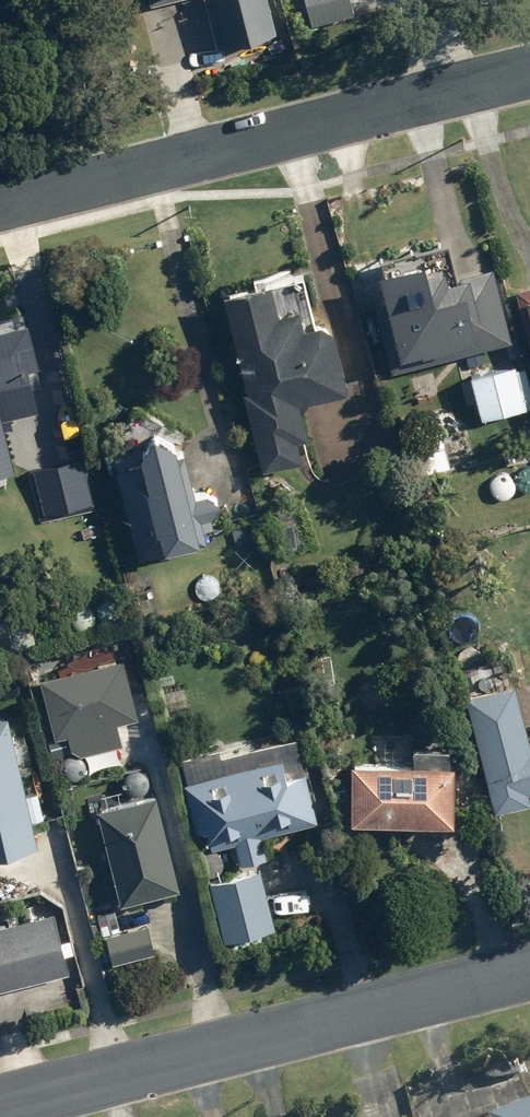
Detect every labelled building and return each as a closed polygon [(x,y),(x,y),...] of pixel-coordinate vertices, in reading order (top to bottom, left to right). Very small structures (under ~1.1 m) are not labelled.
[(269,0),(227,0),(239,47),(279,37),(269,0)] [(313,25),(355,15),(351,0),(307,0),(313,25)] [(376,293),(393,363),(516,333),(498,258),(450,269),(445,249),(381,264),(387,290),(376,293)] [(264,469),(304,460),(299,439),(310,437),(302,400),(348,389),(334,332),(321,323),(303,328),(298,307),(280,312),(273,283),(227,294),(250,391),(247,392),(264,469)] [(516,290),(529,343),(529,286),(516,290)] [(40,409),(30,368),(39,366),(29,322),(0,329),(0,470),(17,466),(6,418),(40,409)] [(483,420),(529,410),(529,387),(526,367),(517,369),(516,366),(473,376),(483,420)] [(416,438),(425,472),(449,465),(440,432),(416,438)] [(120,469),(142,556),(168,550),(167,546),(198,538),(199,542),(206,541),(204,533),(214,531),(214,528),(227,506),(207,495),(196,497),(184,450),(157,433),(145,452),(148,463),(120,469)] [(83,459),(42,468),(52,514),(94,505),(83,459)] [(118,722),(141,716),(126,657),(41,679),(56,739),(69,736),(74,757),(124,745),(118,722)] [(496,810),(529,802),(529,734),(517,682),(467,693),(496,810)] [(9,716),(0,718),(0,889),(47,878),(9,716)] [(357,728),(336,729),(336,739),(356,740),(357,728)] [(284,759),(186,783),(198,832),(208,830),(212,847),(237,841),(243,863),(267,857),(262,834),(318,821),(307,775),(288,779),(284,759)] [(353,822),(456,823),(456,765),(354,764),(353,822)] [(185,883),(161,792),(99,809),(123,899),(185,883)] [(223,852),(228,868),(241,864),(236,848),(223,852)] [(211,876),(216,876),(221,873),(224,869),(225,863),(224,858),(221,854),(217,851),(212,850),(206,851),(202,854),(199,858),(198,863),(199,868),(201,872),(206,876),(211,876)] [(266,870),(213,881),(225,940),(279,928),(266,870)] [(0,929),(0,992),(71,975),(57,916),(0,929)] [(161,954),(154,924),(98,937),(105,967),(161,954)]
